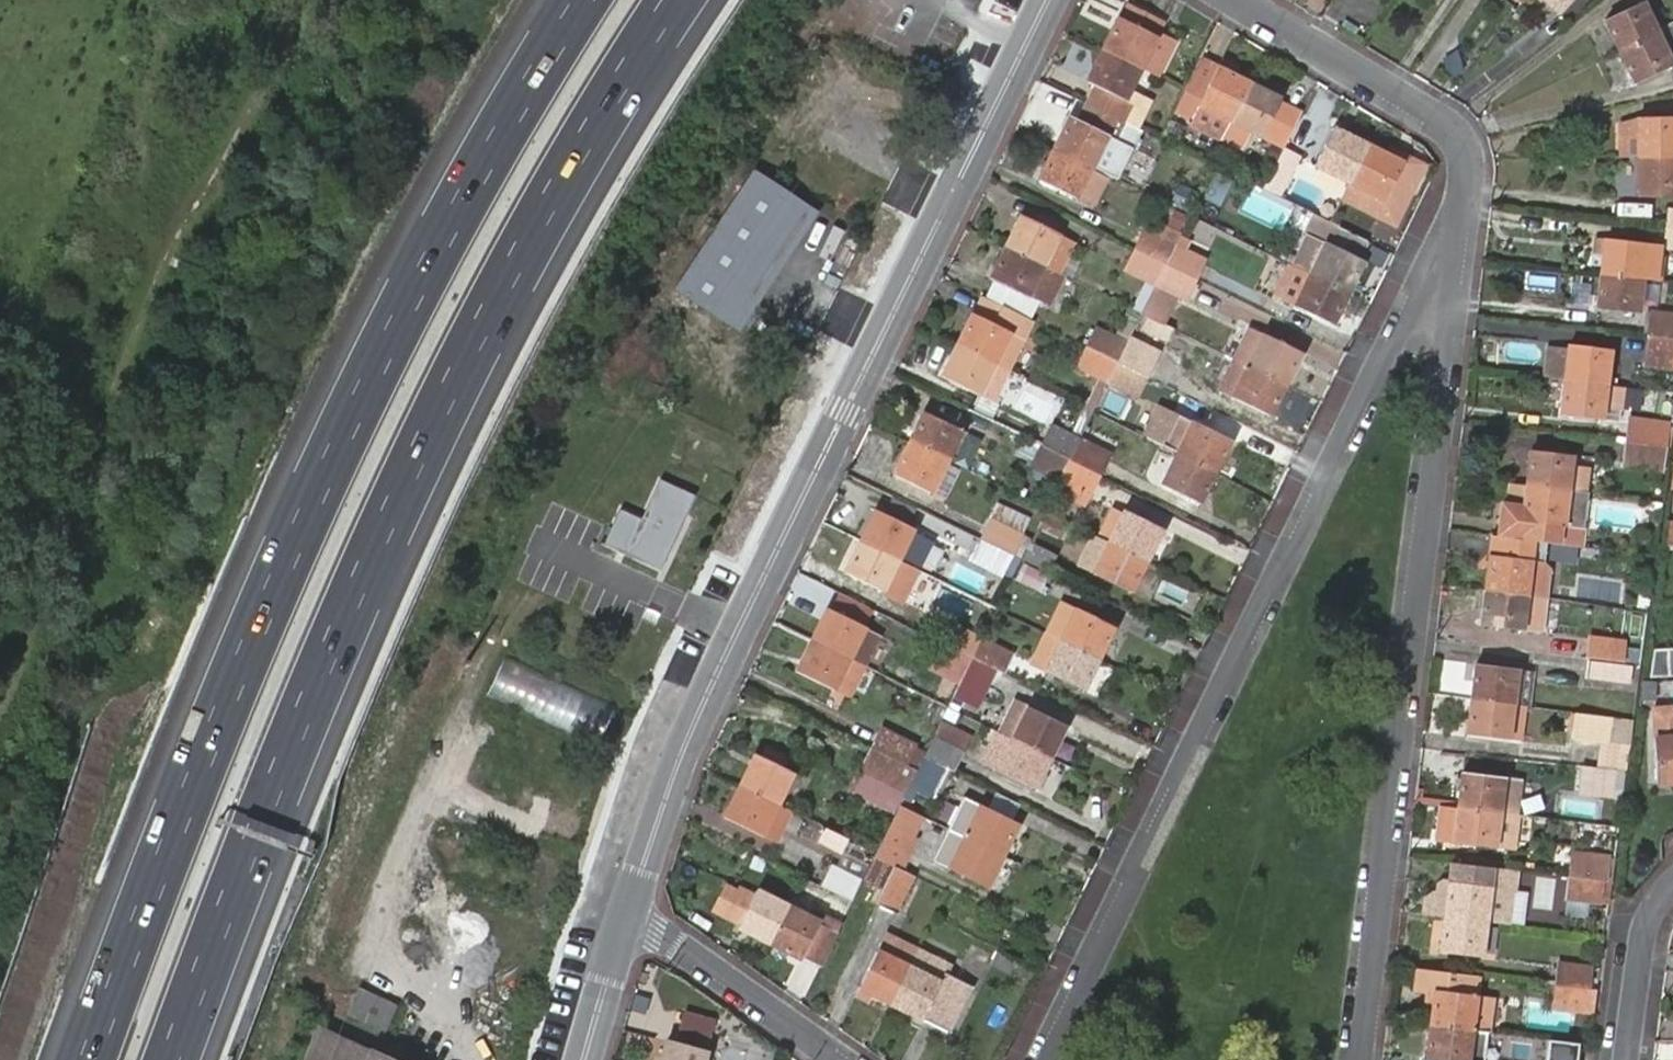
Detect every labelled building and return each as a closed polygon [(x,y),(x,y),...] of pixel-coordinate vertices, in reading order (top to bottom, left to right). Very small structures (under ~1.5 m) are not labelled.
[(1560,14),(1572,0),(1544,0),(1560,14)] [(1140,69),(1156,77),(1167,53),(1151,46),(1158,32),(1164,21),(1126,3),(1102,50),(1140,69)] [(1605,20),(1620,51),(1659,33),(1643,3),(1605,20)] [(1620,51),(1636,84),(1672,66),(1672,27),(1672,26),(1659,33),(1620,51)] [(1151,46),(1167,53),(1174,39),(1158,32),(1151,46)] [(1123,121),(1137,128),(1151,101),(1129,90),(1140,69),(1102,50),(1087,81),(1095,86),(1087,103),(1123,121)] [(1222,59),(1217,69),(1232,76),(1237,67),(1222,59)] [(1231,120),(1249,84),(1232,76),(1217,69),(1201,105),(1231,120)] [(1285,147),(1302,111),(1280,100),(1249,84),(1231,120),(1223,136),(1245,146),(1253,131),(1262,135),(1285,147)] [(1054,148),(1092,167),(1115,178),(1131,148),(1114,139),(1123,121),(1087,103),(1078,123),(1069,119),(1054,148)] [(1622,123),(1622,156),(1638,157),(1638,118),(1622,123)] [(1672,157),(1672,118),(1638,118),(1638,157),(1672,157)] [(1350,182),(1367,147),(1332,130),(1315,164),(1350,182)] [(1385,155),(1367,147),(1350,182),(1342,197),(1362,207),(1370,191),(1386,199),(1404,165),(1385,155)] [(1386,199),(1378,214),(1396,223),(1425,165),(1389,147),(1385,155),(1404,165),(1386,199)] [(1076,198),(1092,167),(1054,148),(1038,179),(1076,198)] [(1638,157),(1638,196),(1672,196),(1672,157),(1638,157)] [(1277,164),(1264,190),(1280,197),(1293,172),(1277,164)] [(808,207),(748,168),(668,289),(728,329),(808,207)] [(1229,187),(1209,178),(1200,201),(1220,209),(1229,187)] [(1181,197),(1161,187),(1156,194),(1177,206),(1181,197)] [(1310,273),(1346,291),(1370,241),(1313,214),(1289,263),(1310,273)] [(1020,217),(1005,246),(1046,266),(1054,270),(1059,273),(1073,243),(1020,217)] [(1134,249),(1165,263),(1175,244),(1179,234),(1167,227),(1161,236),(1144,228),(1134,249)] [(1667,229),(1665,246),(1672,248),(1672,229),(1667,229)] [(1643,279),(1660,282),(1663,260),(1657,259),(1658,246),(1605,239),(1600,274),(1643,279)] [(1165,263),(1194,278),(1204,259),(1175,244),(1165,263)] [(997,280),(988,298),(1029,318),(1040,297),(1033,293),(1046,266),(1005,246),(990,277),(997,280)] [(1146,278),(1155,283),(1165,263),(1134,249),(1125,268),(1146,278)] [(1185,297),(1194,278),(1165,263),(1155,283),(1167,289),(1185,297)] [(1295,305),(1310,273),(1289,263),(1274,294),(1295,305)] [(1033,293),(1040,297),(1054,270),(1046,266),(1033,293)] [(1330,323),(1346,291),(1310,273),(1295,305),(1330,323)] [(1643,279),(1600,274),(1597,308),(1638,314),(1643,279)] [(1132,308),(1141,312),(1155,283),(1146,278),(1132,308)] [(1155,283),(1141,312),(1152,318),(1167,289),(1155,283)] [(988,298),(982,295),(956,345),(998,365),(1010,371),(1035,321),(1029,318),(988,298)] [(1117,336),(1127,341),(1141,312),(1132,308),(1117,336)] [(1141,312),(1127,341),(1156,356),(1163,340),(1145,332),(1152,318),(1141,312)] [(1672,339),(1672,315),(1651,312),(1648,336),(1672,339)] [(1088,346),(1117,361),(1127,341),(1117,336),(1098,326),(1088,346)] [(1250,328),(1236,359),(1248,364),(1263,334),(1250,328)] [(1248,364),(1285,382),(1300,352),(1263,334),(1248,364)] [(1648,336),(1645,363),(1672,367),(1672,339),(1648,336)] [(1117,361),(1146,375),(1156,356),(1127,341),(1117,361)] [(1569,350),(1564,380),(1606,385),(1610,350),(1569,344),(1569,350)] [(998,365),(956,345),(940,376),(982,396),(998,365)] [(1084,407),(1092,411),(1107,382),(1117,361),(1088,346),(1086,346),(1075,367),(1098,379),(1084,407)] [(1564,380),(1569,350),(1547,347),(1543,378),(1564,380)] [(1269,414),(1285,382),(1248,364),(1236,359),(1232,357),(1218,390),(1269,414)] [(1136,397),(1146,375),(1117,361),(1107,382),(1136,397)] [(995,402),(1010,371),(998,365),(982,396),(995,402)] [(1606,385),(1564,380),(1560,414),(1601,420),(1606,385)] [(1660,382),(1658,391),(1672,394),(1672,385),(1660,382)] [(1161,406),(1146,437),(1162,445),(1176,413),(1161,406)] [(1084,407),(1070,435),(1079,439),(1086,424),(1092,411),(1084,407)] [(909,442),(946,460),(961,430),(924,411),(909,442)] [(1177,453),(1213,470),(1228,440),(1176,413),(1162,445),(1177,453)] [(1626,444),(1663,448),(1666,424),(1629,419),(1626,444)] [(1086,424),(1079,439),(1109,453),(1116,439),(1086,424)] [(1051,426),(1042,446),(1069,459),(1079,439),(1070,435),(1051,426)] [(1069,459),(1099,474),(1109,453),(1079,439),(1069,459)] [(931,492),(946,460),(909,442),(894,473),(931,492)] [(1661,470),(1663,448),(1626,444),(1624,465),(1661,470)] [(1069,459),(1042,446),(1033,463),(1060,477),(1063,472),(1069,459)] [(1530,451),(1526,485),(1568,490),(1572,457),(1530,451)] [(1197,502),(1213,470),(1177,453),(1162,484),(1197,502)] [(1093,487),(1099,474),(1069,459),(1063,472),(1093,487)] [(1063,472),(1060,477),(1057,482),(1088,498),(1093,487),(1063,472)] [(694,495),(656,478),(638,518),(617,508),(600,545),(658,571),(694,495)] [(1589,529),(1594,494),(1588,493),(1568,490),(1526,485),(1509,483),(1506,505),(1505,516),(1498,515),(1496,535),(1550,542),(1561,544),(1564,526),(1583,528),(1589,529)] [(998,505),(991,519),(1020,534),(1028,518),(998,505)] [(1107,539),(1144,557),(1158,527),(1121,510),(1107,539)] [(861,540),(898,558),(913,529),(875,511),(861,540)] [(1664,518),(1661,545),(1672,546),(1672,519),(1664,518)] [(1013,553),(1022,535),(1020,534),(991,519),(982,538),(1013,553)] [(1575,545),(1586,547),(1589,529),(1583,528),(1564,526),(1561,544),(1575,545)] [(1144,557),(1107,539),(1092,532),(1076,563),(1129,589),(1144,557)] [(1545,598),(1549,599),(1552,573),(1548,563),(1550,542),(1496,535),(1492,534),(1489,556),(1485,590),(1528,596),(1545,598)] [(1029,541),(1030,539),(1022,535),(1013,553),(1021,557),(1029,541)] [(1006,568),(1013,553),(982,538),(971,559),(1002,576),(1006,568)] [(881,592),(898,558),(861,540),(844,573),(881,592)] [(1055,554),(1029,541),(1021,557),(1047,570),(1055,554)] [(1014,572),(1021,557),(1013,553),(1006,568),(1014,572)] [(1048,576),(1023,564),(1017,579),(1040,590),(1048,576)] [(1528,596),(1485,590),(1480,625),(1541,632),(1545,598),(1528,596)] [(1073,617),(1077,610),(1062,602),(1058,609),(1073,617)] [(811,640),(849,658),(860,636),(865,626),(826,607),(811,640)] [(1062,638),(1073,617),(1058,609),(1047,631),(1062,638)] [(1062,638),(1098,656),(1112,627),(1077,610),(1073,617),(1062,638)] [(972,656),(981,637),(950,622),(941,640),(972,656)] [(875,643),(880,633),(865,626),(860,636),(875,643)] [(1081,691),(1098,656),(1062,638),(1047,631),(1035,654),(1050,661),(1045,672),(1081,691)] [(864,665),(875,643),(860,636),(849,658),(863,665),(864,665)] [(996,667),(1002,670),(1012,653),(981,637),(972,656),(996,667)] [(1586,658),(1621,662),(1623,641),(1590,637),(1586,658)] [(854,686),(863,665),(849,658),(811,640),(796,671),(833,689),(839,678),(840,679),(854,686)] [(960,680),(972,656),(941,640),(930,664),(960,680)] [(1654,649),(1649,676),(1672,675),(1672,648),(1654,649)] [(617,706),(506,653),(486,695),(596,748),(617,706)] [(1050,661),(1035,654),(1030,664),(1045,672),(1050,661)] [(996,667),(972,656),(960,680),(954,694),(966,700),(977,705),(996,667)] [(1630,667),(1589,661),(1587,678),(1628,684),(1630,667)] [(1475,664),(1470,699),(1513,704),(1517,670),(1475,664)] [(1524,706),(1530,706),(1534,673),(1517,670),(1513,704),(1524,706)] [(848,697),(854,686),(840,679),(839,678),(833,689),(848,697)] [(1656,680),(1645,681),(1642,700),(1654,700),(1656,680)] [(954,694),(947,707),(960,713),(966,700),(954,694)] [(1513,704),(1470,699),(1467,734),(1519,740),(1524,706),(1513,704)] [(998,732),(1049,757),(1065,725),(1013,700),(998,732)] [(1652,708),(1656,781),(1672,781),(1672,707),(1652,708)] [(1573,736),(1609,741),(1612,717),(1576,713),(1573,736)] [(1628,744),(1632,719),(1612,717),(1609,741),(1628,744)] [(880,733),(912,749),(914,745),(882,729),(880,733)] [(1034,788),(1049,757),(998,732),(983,763),(1034,788)] [(904,764),(912,749),(880,733),(872,749),(904,764)] [(949,768),(955,771),(964,751),(933,735),(924,755),(949,768)] [(856,782),(899,805),(904,794),(908,786),(916,770),(904,764),(872,749),(856,782)] [(740,785),(777,803),(792,772),(756,754),(740,785)] [(949,768),(924,755),(916,770),(908,786),(932,798),(949,768)] [(1613,773),(1583,770),(1580,791),(1610,795),(1613,773)] [(1462,773),(1458,807),(1513,814),(1517,815),(1520,781),(1462,773)] [(851,793),(895,814),(899,805),(856,782),(851,793)] [(777,803),(740,785),(724,816),(769,839),(774,830),(777,831),(788,809),(777,803)] [(991,793),(987,808),(1011,814),(1015,799),(991,793)] [(904,794),(899,805),(914,812),(919,801),(904,794)] [(950,829),(1001,855),(1016,824),(965,798),(950,829)] [(899,805),(895,814),(914,824),(919,814),(914,812),(899,805)] [(1517,851),(1522,815),(1517,815),(1513,814),(1458,807),(1443,805),(1439,831),(1445,831),(1444,842),(1453,843),(1509,850),(1509,849),(1517,851)] [(873,857),(901,870),(916,839),(889,826),(876,852),(873,857)] [(840,851),(847,838),(827,828),(820,841),(840,851)] [(986,887),(1001,855),(950,829),(934,860),(986,887)] [(869,867),(870,865),(840,851),(833,864),(862,879),(869,867)] [(1573,852),(1570,876),(1602,880),(1605,856),(1573,852)] [(881,888),(874,902),(898,913),(915,878),(901,870),(873,857),(870,865),(869,867),(887,875),(881,888)] [(1426,898),(1424,913),(1444,916),(1485,921),(1506,924),(1511,890),(1476,885),(1478,865),(1451,861),(1449,882),(1445,881),(1439,885),(1438,895),(1432,894),(1426,898)] [(829,863),(819,885),(852,901),(862,879),(833,864),(829,863)] [(1517,869),(1478,865),(1476,885),(1511,890),(1514,891),(1517,869)] [(887,875),(869,867),(862,879),(881,888),(887,875)] [(1602,903),(1606,880),(1602,880),(1570,876),(1567,897),(1602,903)] [(738,926),(770,941),(788,904),(757,889),(752,897),(736,889),(735,888),(729,886),(718,910),(740,921),(738,926)] [(788,904),(770,941),(801,957),(803,954),(821,962),(835,934),(817,925),(819,920),(788,904)] [(1480,957),(1485,921),(1444,916),(1439,952),(1480,957)] [(888,956),(896,940),(885,935),(877,950),(888,956)] [(873,992),(892,1001),(909,965),(916,951),(917,950),(896,940),(888,956),(877,950),(859,984),(873,992)] [(1010,960),(991,950),(984,963),(1004,973),(1010,960)] [(909,965),(892,1001),(943,1027),(964,982),(946,973),(948,967),(916,951),(909,965)] [(1557,984),(1591,988),(1593,968),(1559,963),(1557,984)] [(1430,1024),(1486,1031),(1490,1007),(1473,1005),(1475,995),(1477,974),(1420,967),(1418,987),(1425,988),(1434,990),(1431,1011),(1430,1024)] [(964,982),(943,1027),(948,1030),(971,986),(964,982)] [(869,1002),(873,992),(859,984),(854,994),(869,1002)] [(1598,1013),(1601,989),(1591,988),(1557,984),(1554,1008),(1598,1013)] [(342,1016),(380,1033),(394,1003),(355,986),(342,1016)] [(1423,1010),(1431,1011),(1434,990),(1425,988),(1423,1010)] [(1473,1005),(1490,1007),(1491,997),(1475,995),(1473,1005)] [(421,1046),(428,1031),(395,1016),(388,1031),(421,1046)] [(1486,1031),(1430,1024),(1426,1059),(1435,1059),(1483,1059),(1486,1031)] [(318,1030),(305,1059),(383,1059),(318,1030)] [(1578,1042),(1548,1038),(1545,1059),(1576,1059),(1578,1042)] [(662,1059),(703,1059),(705,1054),(667,1043),(662,1059)]
